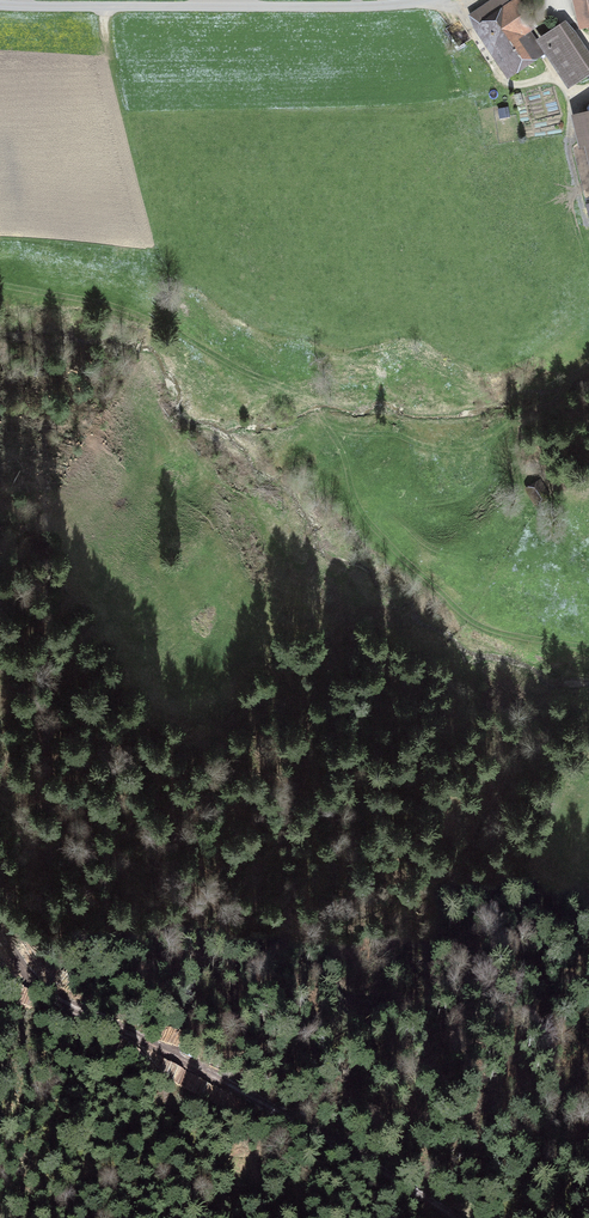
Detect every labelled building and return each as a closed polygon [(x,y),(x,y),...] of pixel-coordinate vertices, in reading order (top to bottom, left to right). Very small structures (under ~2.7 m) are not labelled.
[(511,69),(536,52),(522,32),(534,24),(517,0),(516,0),(506,7),(501,0),(493,0),(473,14),(511,69)] [(577,1),(582,25),(588,23),(588,0),(581,0),(577,1)] [(588,70),(588,69),(561,27),(543,39),(572,82),(588,70)] [(577,117),(582,140),(588,138),(588,114),(577,117)] [(537,480),(526,488),(534,499),(545,492),(537,480)]
